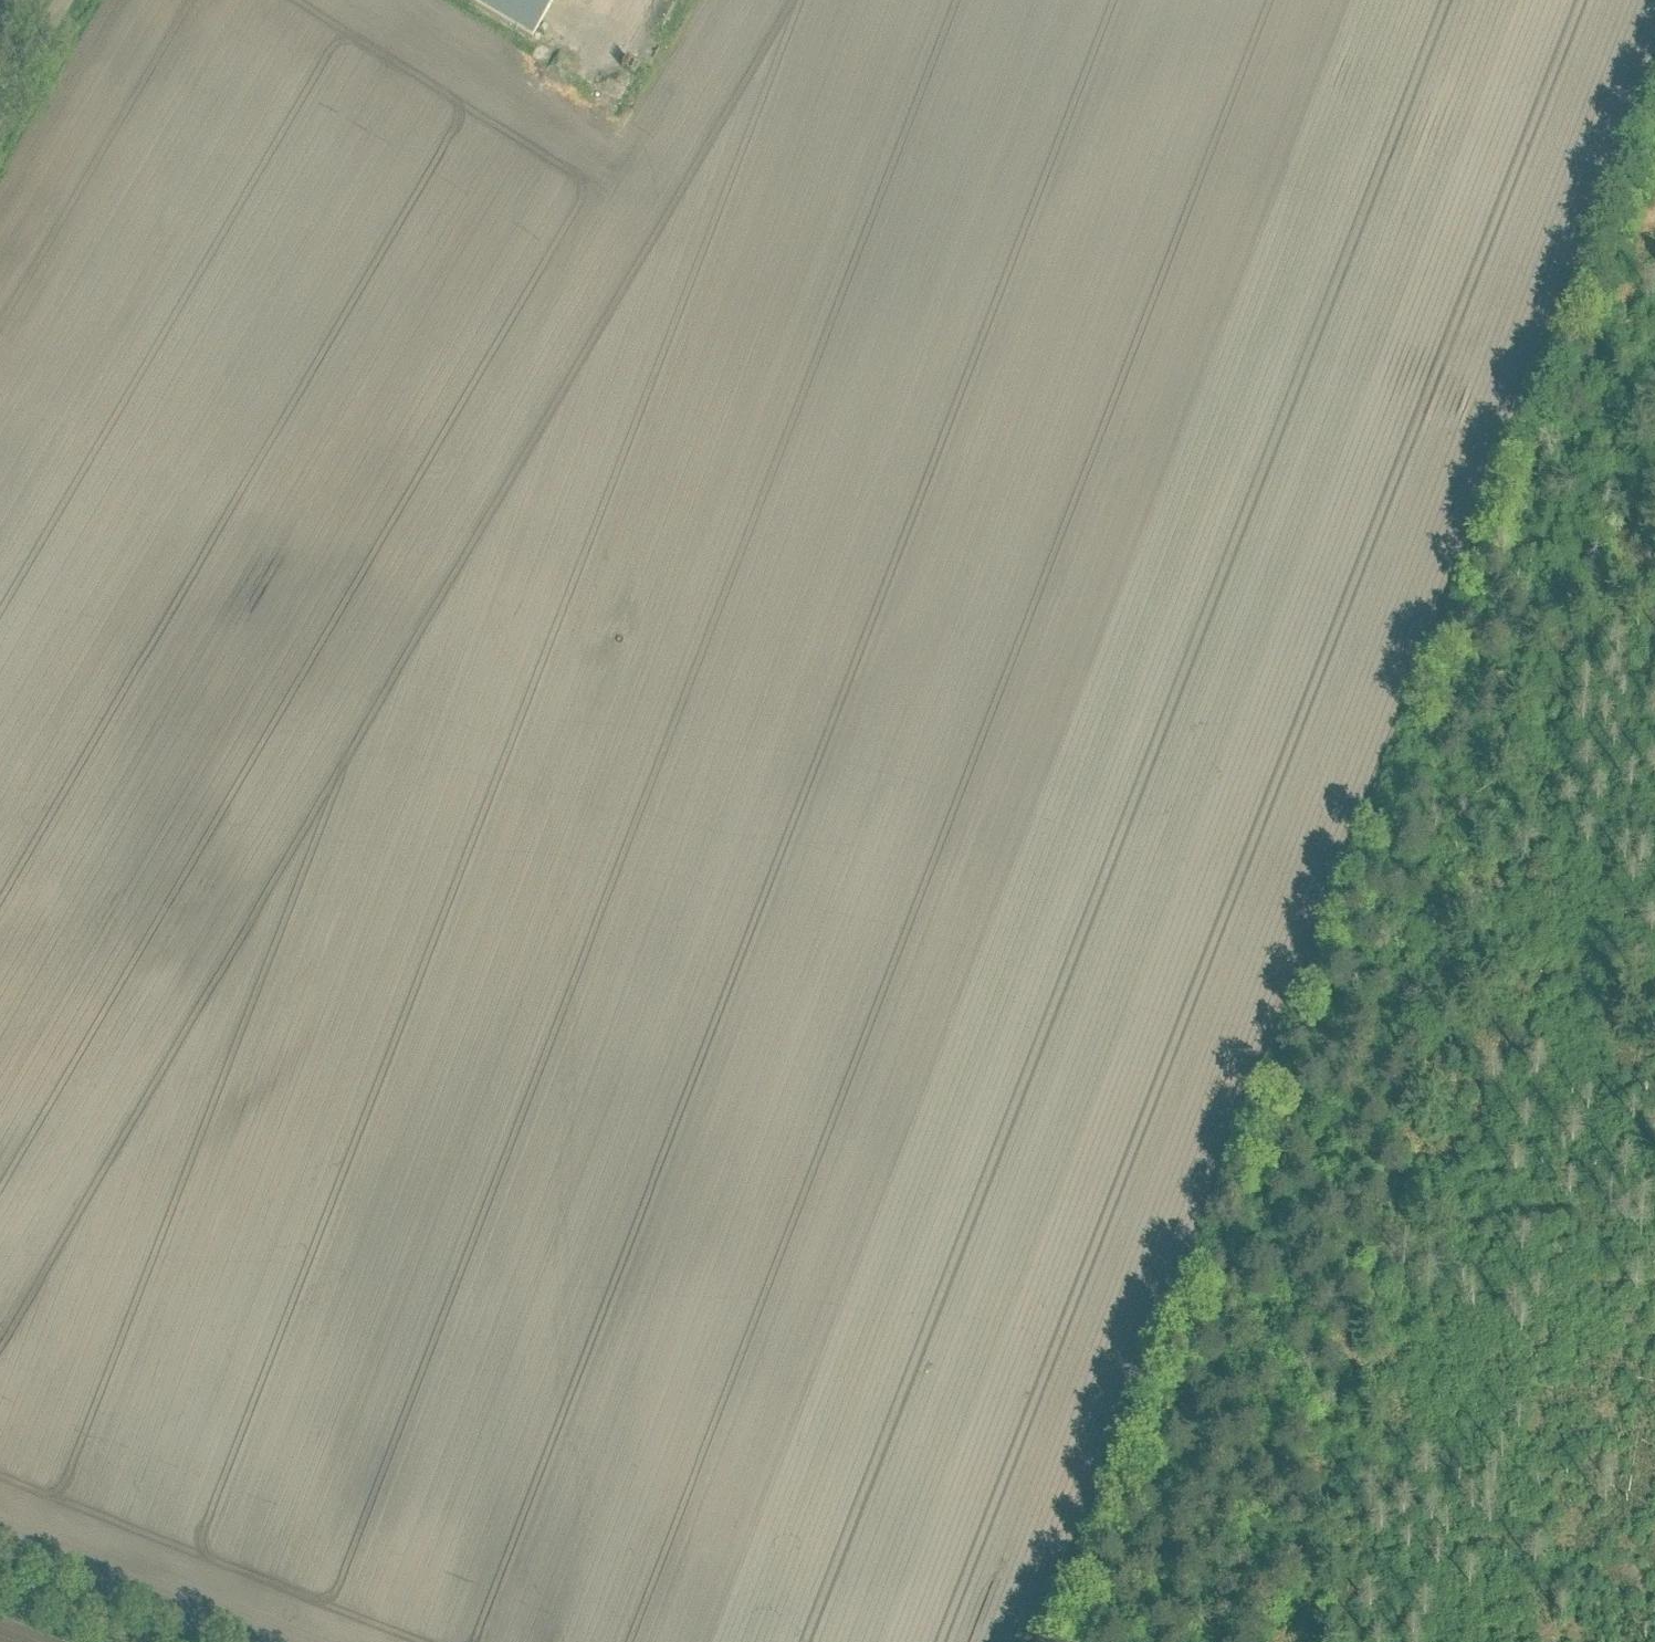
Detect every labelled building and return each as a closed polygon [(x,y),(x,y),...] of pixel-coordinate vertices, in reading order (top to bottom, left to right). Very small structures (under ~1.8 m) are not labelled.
[(533,42),(558,0),(464,0),(533,42)]
